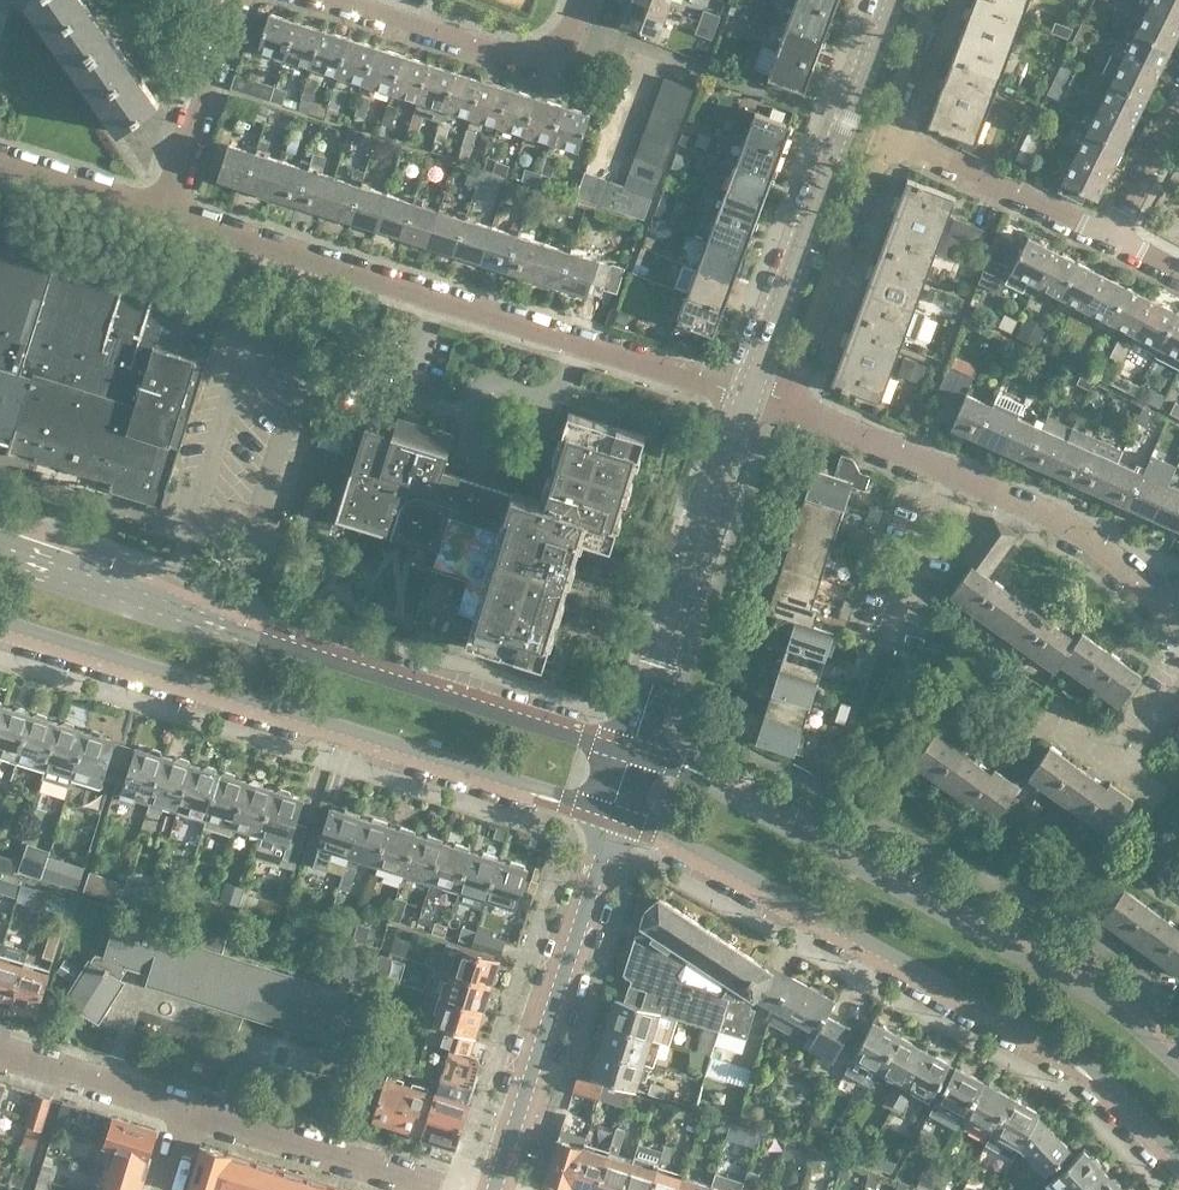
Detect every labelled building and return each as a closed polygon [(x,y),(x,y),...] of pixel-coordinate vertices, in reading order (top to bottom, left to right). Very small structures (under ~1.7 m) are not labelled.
[(29,2),(52,35),(75,67),(115,39),(93,6),(88,0),(32,0),(29,2)] [(622,23),(657,36),(667,9),(642,0),(630,0),(622,23)] [(667,9),(670,0),(642,0),(667,9)] [(787,25),(824,38),(833,12),(801,0),(796,0),(787,25)] [(833,12),(838,0),(801,0),(833,12)] [(965,23),(1014,41),(1027,7),(1007,0),(974,0),(965,23)] [(1150,7),(1178,21),(1178,0),(1143,0),(1141,3),(1150,7)] [(743,9),(731,5),(728,14),(740,18),(743,9)] [(1138,32),(1170,48),(1178,30),(1178,21),(1150,7),(1138,32)] [(702,9),(698,22),(715,28),(719,15),(702,9)] [(270,12),(258,48),(285,56),(296,20),(270,12)] [(1051,29),(1067,35),(1071,26),(1054,19),(1051,29)] [(322,29),(296,20),(285,56),(311,64),(322,29)] [(698,22),(693,34),(710,40),(715,28),(698,22)] [(1077,33),(1094,41),(1099,30),(1083,22),(1077,33)] [(965,23),(952,57),(1001,75),(1014,41),(965,23)] [(787,25),(778,51),(814,64),(824,38),(787,25)] [(349,37),(322,29),(311,64),(338,73),(349,37)] [(1117,52),(1125,56),(1158,72),(1170,48),(1138,32),(1131,45),(1121,43),(1117,52)] [(1072,44),(1088,52),(1093,41),(1077,33),(1072,44)] [(349,37),(338,73),(364,81),(375,45),(349,37)] [(115,39),(75,67),(97,100),(120,133),(161,104),(138,72),(115,39)] [(375,45),(364,81),(391,90),(403,54),(375,45)] [(814,64),(778,51),(768,77),(804,91),(814,64)] [(1104,77),(1113,81),(1146,97),(1158,72),(1125,56),(1117,52),(1104,77)] [(403,54),(391,90),(418,98),(429,63),(403,54)] [(952,57),(940,91),(989,109),(1001,75),(952,57)] [(429,63),(418,98),(444,107),(455,71),(429,63)] [(455,71),(444,107),(471,115),(482,79),(455,71)] [(236,74),(232,88),(271,100),(275,85),(256,79),(256,80),(236,74)] [(1076,82),(1061,74),(1056,85),(1070,93),(1076,82)] [(319,79),(308,76),(302,95),(312,98),(319,79)] [(666,78),(660,92),(687,102),(692,88),(666,78)] [(482,79),(471,115),(498,124),(509,88),(482,79)] [(1146,97),(1113,81),(1105,97),(1097,93),(1092,102),(1100,106),(1134,122),(1146,97)] [(345,87),(335,84),(328,103),(339,107),(345,87)] [(287,89),(275,85),(271,100),(283,104),(287,89)] [(1070,93),(1056,85),(1050,96),(1064,104),(1070,93)] [(509,88),(498,124),(524,132),(536,96),(509,88)] [(940,91),(927,125),(976,143),(989,109),(940,91)] [(660,92),(655,106),(682,115),(687,102),(660,92)] [(372,96),(361,93),(355,112),(365,115),(372,96)] [(268,106),(232,95),(228,108),(241,113),(264,120),(268,106)] [(536,96),(524,132),(551,141),(562,105),(536,96)] [(398,104),(388,101),(381,120),(392,123),(398,104)] [(562,105),(551,141),(579,149),(590,114),(562,105)] [(655,106),(650,118),(677,128),(682,115),(655,106)] [(1100,106),(1088,131),(1122,147),(1134,122),(1100,106)] [(241,113),(228,108),(224,121),(238,125),(241,113)] [(425,114),(415,111),(408,129),(419,133),(425,114)] [(755,111),(745,137),(782,151),(792,124),(755,111)] [(453,122),(442,118),(436,137),(446,141),(453,122)] [(650,118),(645,132),(672,142),(677,128),(650,118)] [(1050,128),(1034,121),(1031,126),(1028,132),(1044,140),(1050,128)] [(479,130),(469,127),(463,145),(473,149),(479,130)] [(1088,131),(1076,155),(1110,172),(1122,147),(1088,131)] [(645,132),(640,145),(667,156),(672,142),(645,132)] [(1044,140),(1028,132),(1016,157),(1032,165),(1044,140)] [(692,136),(685,134),(682,143),(688,145),(692,136)] [(290,135),(286,149),(295,152),(299,138),(290,135)] [(505,138),(494,135),(488,154),(498,158),(505,138)] [(745,137),(735,164),(772,177),(782,151),(745,137)] [(215,139),(205,171),(219,176),(221,170),(229,144),(215,139)] [(219,176),(218,178),(245,186),(256,152),(229,144),(221,170),(219,176)] [(640,145),(635,158),(662,168),(667,156),(640,145)] [(683,146),(674,169),(684,173),(693,149),(683,146)] [(256,152),(245,186),(271,194),(281,160),(256,152)] [(326,156),(313,152),(309,163),(323,167),(326,156)] [(559,156),(549,152),(543,171),(553,175),(559,156)] [(1110,172),(1076,155),(1058,191),(1081,202),(1086,192),(1097,198),(1110,172)] [(635,158),(630,172),(657,182),(662,168),(635,158)] [(281,160),(271,194),(296,202),(307,168),(281,160)] [(735,164),(726,190),(763,203),(772,177),(735,164)] [(307,168),(296,202),(323,210),(334,176),(307,168)] [(476,184),(480,173),(471,169),(467,180),(476,184)] [(585,171),(577,193),(591,198),(599,176),(585,171)] [(630,172),(625,186),(652,196),(657,182),(630,172)] [(334,176),(323,210),(349,218),(360,184),(334,176)] [(599,176),(591,198),(605,203),(612,181),(599,176)] [(908,178),(896,211),(944,228),(956,196),(908,178)] [(612,181),(605,203),(643,218),(652,196),(625,186),(612,181)] [(360,184),(349,218),(375,226),(386,192),(360,184)] [(726,190),(716,216),(753,230),(763,203),(726,190)] [(386,192),(375,226),(401,235),(412,200),(386,192)] [(673,201),(663,197),(657,214),(667,218),(673,201)] [(565,199),(561,209),(575,213),(578,203),(565,199)] [(412,200),(401,235),(428,243),(439,209),(412,200)] [(465,217),(439,209),(428,243),(455,252),(465,217)] [(8,448),(7,452),(34,461),(36,457),(124,485),(126,480),(136,484),(135,489),(150,494),(152,486),(166,490),(217,329),(191,321),(205,275),(180,267),(180,266),(0,211),(0,446),(8,448)] [(896,211),(883,244),(931,262),(944,228),(896,211)] [(716,216),(706,242),(743,256),(753,230),(716,216)] [(491,225),(465,217),(455,252),(480,260),(491,225)] [(986,230),(954,220),(949,233),(981,245),(986,230)] [(491,225),(480,260),(507,268),(517,234),(491,225)] [(517,234),(507,268),(533,276),(544,243),(517,234)] [(1023,247),(996,234),(979,281),(1001,292),(1006,281),(1032,294),(1037,284),(1054,249),(1028,236),(1023,247)] [(373,241),(370,250),(379,253),(382,244),(373,241)] [(706,242),(697,268),(734,282),(743,256),(706,242)] [(544,243),(533,276),(559,285),(570,251),(544,243)] [(931,262),(883,244),(870,280),(918,297),(931,262)] [(1054,249),(1037,284),(1053,292),(1051,297),(1059,301),(1079,262),(1054,249)] [(570,251),(559,285),(588,294),(588,292),(602,296),(604,288),(618,292),(626,268),(598,260),(570,251)] [(1079,262),(1059,301),(1067,306),(1070,301),(1085,308),(1103,274),(1079,262)] [(697,268),(687,294),(724,308),(734,282),(697,268)] [(1128,286),(1103,274),(1085,308),(1110,321),(1128,286)] [(918,297),(870,280),(858,314),(906,332),(918,297)] [(1128,286),(1110,321),(1135,334),(1153,299),(1128,286)] [(949,295),(931,289),(927,300),(945,306),(949,295)] [(687,294),(678,320),(679,320),(673,339),(706,351),(713,333),(714,333),(724,308),(687,294)] [(1135,334),(1130,342),(1156,355),(1178,311),(1153,299),(1135,334)] [(617,321),(626,324),(630,312),(621,309),(617,321)] [(1155,357),(1178,369),(1178,312),(1178,311),(1156,355),(1155,357)] [(858,314),(845,348),(874,358),(893,366),(906,332),(858,314)] [(1018,332),(1038,342),(1047,325),(1027,315),(1018,332)] [(1079,323),(1067,317),(1060,330),(1072,336),(1079,323)] [(1091,327),(1080,321),(1072,337),(1083,343),(1091,327)] [(1130,347),(1118,341),(1110,357),(1121,363),(1130,347)] [(874,358),(845,348),(832,381),(880,400),(893,366),(874,358)] [(1043,356),(1029,349),(1022,364),(1035,370),(1043,356)] [(928,368),(906,359),(902,369),(924,378),(928,368)] [(938,388),(964,400),(952,426),(978,438),(993,403),(972,394),(971,395),(967,393),(974,374),(949,361),(938,388)] [(924,378),(902,369),(898,379),(920,388),(924,378)] [(1140,386),(1114,374),(1109,383),(1135,396),(1140,386)] [(1089,390),(1093,383),(1080,377),(1077,384),(1089,390)] [(1166,398),(1150,390),(1146,400),(1161,408),(1166,398)] [(993,403),(978,438),(1003,449),(1019,415),(1022,407),(1007,400),(1003,408),(993,403)] [(900,417),(914,422),(920,406),(906,401),(900,417)] [(1175,402),(1170,414),(1178,418),(1178,404),(1175,402)] [(1145,426),(1152,411),(1141,407),(1135,421),(1145,426)] [(342,508),(339,517),(364,524),(363,527),(410,541),(411,540),(435,547),(430,566),(467,577),(456,612),(473,617),(467,637),(544,661),(550,641),(546,640),(578,535),(611,545),(618,524),(614,523),(635,454),(639,456),(645,435),(569,411),(562,432),(567,433),(546,502),(514,492),(513,495),(495,489),(496,485),(481,481),(480,485),(462,479),(463,477),(444,471),(455,435),(398,418),(392,438),(385,436),(386,434),(366,427),(340,507),(342,508)] [(1019,415),(1003,449),(1028,460),(1043,426),(1043,425),(1045,420),(1037,417),(1035,422),(1019,415)] [(1073,426),(1048,415),(1045,420),(1043,425),(1043,426),(1028,460),(1053,471),(1073,426)] [(1073,426),(1053,471),(1079,483),(1099,438),(1073,426)] [(1094,449),(1079,483),(1103,493),(1118,459),(1123,448),(1099,438),(1094,449)] [(1172,479),(1178,465),(1178,464),(1155,452),(1148,468),(1172,479)] [(814,468),(807,491),(845,504),(851,485),(865,489),(870,474),(860,471),(854,457),(841,454),(835,475),(814,468)] [(1118,459),(1103,493),(1129,505),(1144,471),(1118,459)] [(1144,471),(1129,505),(1153,516),(1168,482),(1144,471)] [(1153,516),(1178,527),(1178,487),(1168,482),(1153,516)] [(807,491),(799,516),(837,528),(845,504),(807,491)] [(875,504),(872,514),(881,517),(884,507),(875,504)] [(881,517),(872,514),(868,524),(877,527),(881,517)] [(799,516),(791,538),(829,551),(837,528),(799,516)] [(963,559),(971,564),(952,591),(1005,629),(1024,602),(987,576),(1017,534),(994,517),(963,559)] [(791,538),(784,561),(822,574),(829,551),(791,538)] [(860,551),(856,560),(866,563),(869,554),(860,551)] [(866,563),(856,560),(853,570),(863,573),(866,563)] [(784,561),(776,584),(814,597),(822,574),(784,561)] [(814,597),(776,584),(767,610),(796,620),(796,619),(806,622),(814,597)] [(844,598),(841,607),(851,610),(854,601),(844,598)] [(1024,602),(1005,629),(1058,667),(1064,659),(1063,659),(1076,640),(1076,639),(1024,602)] [(851,610),(841,607),(838,616),(848,619),(851,610)] [(796,620),(788,642),(826,655),(834,631),(806,622),(796,619),(796,620)] [(1063,659),(1064,659),(1122,701),(1141,674),(1082,631),(1076,639),(1076,640),(1063,659)] [(788,642),(780,666),(818,678),(826,655),(788,642)] [(856,655),(852,664),(862,667),(865,658),(856,655)] [(862,667),(852,664),(849,673),(859,676),(862,667)] [(780,666),(773,688),(811,701),(818,678),(780,666)] [(773,688),(765,712),(803,724),(811,701),(773,688)] [(840,701),(837,710),(847,714),(850,704),(840,701)] [(0,720),(0,753),(18,758),(32,715),(29,714),(28,710),(20,707),(15,710),(4,706),(0,720)] [(847,714),(837,710),(835,720),(844,723),(847,714)] [(32,715),(18,758),(46,767),(59,724),(49,720),(47,716),(37,712),(34,715),(32,715)] [(803,724),(765,712),(757,737),(795,750),(803,724)] [(59,724),(46,767),(74,776),(88,732),(76,729),(73,724),(66,722),(61,724),(59,724)] [(88,732),(74,776),(102,784),(101,788),(108,790),(112,777),(106,775),(115,745),(114,745),(115,741),(111,739),(109,735),(101,733),(96,735),(88,732)] [(915,759),(930,769),(996,816),(1018,785),(995,768),(991,772),(935,732),(915,759)] [(835,752),(840,736),(831,734),(826,750),(834,752),(835,752)] [(1050,746),(1031,773),(1112,831),(1134,801),(1109,783),(1107,786),(1050,746)] [(151,800),(164,756),(162,752),(153,749),(149,751),(137,748),(135,752),(134,752),(129,750),(120,779),(116,790),(121,792),(121,795),(136,799),(137,795),(151,800)] [(824,749),(821,758),(831,762),(834,752),(826,750),(824,749)] [(176,760),(164,756),(151,800),(178,808),(192,765),(191,765),(189,760),(180,758),(176,760)] [(204,769),(192,765),(178,808),(205,816),(218,774),(219,773),(217,769),(208,766),(204,769)] [(218,774),(205,816),(206,817),(203,828),(220,833),(223,822),(233,825),(247,782),(237,779),(235,775),(226,772),(223,775),(221,774),(220,775),(218,774)] [(247,782),(233,825),(261,834),(275,791),(264,788),(262,784),(254,781),(250,783),(247,782)] [(275,791),(261,834),(255,855),(284,863),(285,858),(297,861),(309,827),(296,823),(303,800),(292,797),(290,793),(281,790),(278,792),(275,791)] [(1036,796),(1031,803),(1030,805),(1039,811),(1040,809),(1045,802),(1036,796)] [(1052,807),(1047,814),(1046,816),(1058,825),(1059,823),(1064,816),(1052,807)] [(303,859),(314,862),(327,866),(327,865),(329,865),(333,850),(348,855),(360,818),(358,818),(359,815),(346,811),(345,813),(331,809),(324,832),(313,829),(303,859)] [(360,818),(348,855),(375,863),(387,827),(386,827),(387,824),(373,820),(372,823),(360,818)] [(387,827),(375,863),(403,872),(415,834),(414,834),(415,831),(401,827),(400,831),(387,827)] [(415,834),(403,872),(431,880),(442,842),(443,840),(429,835),(428,838),(415,834)] [(442,842),(431,880),(458,889),(470,851),(469,850),(470,848),(457,844),(455,847),(442,842)] [(19,868),(41,875),(49,850),(27,843),(19,868)] [(13,870),(19,852),(0,847),(0,866),(13,870)] [(470,851),(458,889),(486,897),(498,860),(497,859),(498,857),(484,853),(483,855),(470,851)] [(85,871),(48,859),(43,876),(80,888),(85,871)] [(498,860),(486,897),(510,905),(511,904),(516,906),(527,869),(525,868),(525,865),(512,861),(510,863),(498,860)] [(361,865),(351,862),(345,880),(355,884),(361,865)] [(123,884),(90,872),(85,889),(118,900),(123,884)] [(220,898),(241,905),(246,887),(226,881),(220,898)] [(187,883),(184,892),(185,893),(200,898),(203,889),(187,883)] [(1104,916),(1178,970),(1178,927),(1124,888),(1104,916)] [(131,895),(127,905),(146,911),(150,901),(131,895)] [(284,903),(261,896),(257,911),(280,919),(284,903)] [(397,897),(389,919),(400,922),(407,900),(397,897)] [(640,926),(753,1000),(754,1001),(756,999),(774,1009),(792,976),(767,962),(764,966),(659,897),(645,908),(640,926)] [(151,901),(147,912),(172,920),(175,909),(151,901)] [(325,920),(289,908),(284,923),(321,934),(325,920)] [(57,978),(53,992),(68,996),(66,999),(97,1019),(121,980),(119,978),(129,964),(151,971),(148,981),(192,995),(192,994),(200,996),(200,998),(286,1025),(287,1023),(295,1025),(294,1027),(338,1040),(349,1006),(342,1004),(346,992),(316,983),(316,981),(294,974),(293,976),(264,967),(264,965),(251,961),(250,963),(222,954),(233,918),(210,910),(198,946),(169,937),(170,936),(156,932),(156,933),(116,921),(105,956),(106,957),(100,966),(91,960),(76,984),(57,978)] [(435,921),(432,931),(444,935),(447,925),(435,921)] [(352,940),(366,943),(371,926),(359,922),(352,940)] [(631,978),(629,984),(624,999),(661,1010),(661,1011),(669,1014),(703,1024),(717,1029),(747,1038),(755,1009),(751,1007),(753,1000),(640,926),(639,927),(646,931),(645,935),(635,935),(623,973),(631,978)] [(397,927),(390,952),(404,956),(412,932),(397,927)] [(459,940),(472,944),(470,949),(492,956),(492,958),(499,960),(505,941),(499,940),(499,939),(476,931),(476,933),(463,929),(459,940)] [(59,944),(48,940),(44,953),(55,956),(59,944)] [(448,942),(439,968),(440,969),(450,972),(491,985),(492,983),(496,982),(498,975),(496,970),(499,960),(492,958),(492,956),(470,949),(448,942)] [(11,1004),(24,960),(0,953),(0,1000),(11,1004)] [(361,957),(359,962),(355,973),(355,974),(372,981),(378,963),(361,957)] [(69,979),(78,966),(65,958),(57,970),(69,979)] [(347,970),(355,973),(359,962),(351,959),(347,970)] [(24,960),(11,1004),(13,1004),(14,1008),(22,1011),(25,1008),(36,1012),(50,968),(24,960)] [(440,969),(432,993),(442,996),(484,1010),(484,1008),(488,1007),(490,1000),(488,995),(491,985),(450,972),(440,969)] [(792,976),(774,1009),(776,1010),(770,1021),(793,1034),(799,1023),(817,1032),(809,1047),(833,1060),(835,1058),(851,1028),(827,1015),(835,1000),(792,976)] [(442,996),(434,1022),(446,1026),(476,1035),(479,1024),(483,1022),(485,1016),(483,1012),(484,1010),(442,996)] [(378,997),(376,1005),(393,1011),(396,1002),(378,997)] [(609,1022),(608,1024),(655,1038),(659,1023),(666,1025),(669,1014),(661,1011),(661,1010),(624,999),(624,1000),(616,998),(613,1010),(610,1011),(607,1018),(609,1022)] [(854,1054),(858,1057),(856,1060),(874,1069),(879,1072),(900,1035),(873,1020),(864,1036),(854,1054)] [(604,1038),(600,1050),(647,1064),(655,1038),(608,1024),(608,1027),(604,1028),(602,1035),(604,1038)] [(708,1055),(717,1029),(703,1024),(695,1051),(705,1054),(708,1055)] [(431,1026),(427,1040),(439,1044),(440,1043),(440,1042),(444,1030),(431,1026)] [(440,1043),(439,1044),(450,1048),(450,1047),(470,1053),(474,1039),(476,1035),(446,1026),(444,1030),(440,1042),(440,1043)] [(900,1035),(879,1072),(904,1086),(925,1049),(900,1035)] [(435,1091),(422,1133),(423,1134),(422,1136),(455,1146),(478,1074),(481,1064),(479,1059),(476,1055),(470,1053),(450,1047),(450,1048),(437,1089),(436,1089),(435,1091)] [(700,1069),(705,1054),(690,1049),(689,1066),(700,1069)] [(925,1049),(904,1086),(930,1100),(947,1068),(950,1062),(925,1049)] [(596,1063),(593,1075),(598,1077),(598,1078),(637,1090),(640,1079),(642,1080),(647,1064),(600,1050),(600,1052),(596,1053),(594,1060),(596,1063)] [(748,1085),(754,1067),(712,1053),(706,1071),(748,1085)] [(407,1059),(403,1072),(412,1074),(416,1061),(407,1059)] [(952,1071),(930,1112),(955,1126),(960,1115),(964,1117),(983,1081),(955,1065),(952,1070),(952,1071)] [(584,1078),(578,1076),(574,1089),(579,1091),(579,1092),(599,1098),(603,1084),(604,1082),(585,1076),(584,1078)] [(391,1078),(386,1077),(374,1117),(376,1118),(378,1122),(386,1124),(389,1123),(397,1126),(410,1083),(391,1078)] [(983,1081),(964,1117),(991,1132),(1011,1096),(983,1081)] [(651,1082),(648,1092),(663,1097),(666,1087),(651,1082)] [(410,1083),(397,1126),(400,1127),(402,1131),(409,1133),(413,1131),(422,1133),(435,1091),(410,1083)] [(603,1084),(599,1098),(623,1106),(624,1102),(627,1091),(603,1084)] [(898,1092),(890,1087),(883,1100),(892,1105),(898,1092)] [(27,1124),(30,1125),(42,1129),(43,1130),(50,1104),(49,1104),(51,1097),(37,1093),(35,1101),(34,1101),(27,1124)] [(910,1098),(901,1093),(894,1106),(903,1111),(910,1098)] [(1011,1096),(991,1132),(1019,1147),(1039,1112),(1011,1096)] [(657,1102),(651,1099),(648,1109),(655,1111),(657,1102)] [(74,1105),(63,1102),(61,1108),(55,1126),(66,1130),(72,1111),(74,1105)] [(714,1112),(704,1109),(697,1132),(707,1136),(714,1112)] [(1039,1112),(1019,1147),(1020,1148),(1046,1174),(1066,1155),(1071,1150),(1038,1115),(1039,1112)] [(92,1137),(104,1141),(110,1121),(99,1117),(92,1137)] [(111,1123),(104,1143),(150,1156),(157,1131),(112,1117),(110,1123),(111,1123)] [(42,1129),(30,1125),(23,1145),(35,1148),(42,1129)] [(61,1144),(66,1130),(55,1126),(50,1140),(61,1144)] [(596,1189),(623,1189),(633,1157),(618,1152),(626,1130),(616,1127),(610,1150),(608,1149),(596,1189)] [(766,1133),(757,1130),(752,1144),(762,1147),(766,1133)] [(808,1145),(830,1154),(836,1139),(814,1130),(808,1145)] [(584,1142),(560,1135),(560,1134),(545,1179),(570,1186),(584,1142)] [(570,1186),(571,1187),(572,1184),(583,1188),(584,1189),(596,1189),(608,1149),(584,1142),(570,1186)] [(110,1148),(103,1170),(142,1181),(150,1156),(104,1143),(103,1146),(110,1148)] [(787,1143),(784,1156),(790,1157),(793,1144),(787,1143)] [(835,1156),(844,1159),(853,1163),(858,1150),(839,1144),(835,1156)] [(35,1148),(23,1145),(18,1161),(30,1165),(35,1148)] [(671,1148),(661,1145),(657,1159),(667,1162),(671,1148)] [(190,1189),(219,1189),(230,1154),(204,1146),(190,1189)] [(1052,1179),(1055,1183),(1054,1184),(1060,1189),(1079,1189),(1101,1169),(1100,1167),(1101,1163),(1095,1158),(1090,1157),(1082,1149),(1052,1179)] [(219,1189),(246,1189),(255,1162),(230,1154),(219,1189)] [(813,1154),(810,1165),(815,1167),(819,1155),(813,1154)] [(871,1165),(889,1172),(894,1162),(874,1155),(871,1165)] [(623,1189),(649,1189),(658,1164),(633,1157),(623,1189)] [(853,1163),(844,1159),(839,1173),(849,1177),(853,1163)] [(246,1189),(274,1189),(281,1170),(255,1162),(246,1189)] [(53,1166),(43,1163),(39,1176),(49,1179),(53,1166)] [(649,1189),(678,1189),(683,1175),(682,1175),(683,1172),(658,1164),(649,1189)] [(742,1182),(739,1189),(751,1189),(756,1172),(746,1169),(742,1182)] [(1079,1189),(1120,1189),(1121,1189),(1120,1187),(1121,1183),(1115,1178),(1110,1177),(1101,1169),(1079,1189)] [(98,1189),(140,1189),(142,1181),(103,1170),(98,1189)] [(274,1189),(302,1189),(306,1177),(281,1170),(274,1189)] [(933,1173),(922,1170),(918,1183),(928,1186),(933,1173)] [(879,1173),(871,1171),(866,1186),(875,1189),(879,1173)] [(26,1189),(27,1189),(31,1176),(18,1172),(13,1186),(26,1189)] [(708,1189),(739,1189),(742,1182),(713,1173),(710,1183),(708,1189)] [(944,1177),(933,1173),(928,1186),(939,1189),(944,1177)] [(678,1189),(708,1189),(710,1183),(683,1175),(678,1189)] [(39,1176),(35,1189),(45,1189),(49,1179),(39,1176)] [(302,1189),(330,1189),(331,1185),(306,1177),(302,1189)] [(898,1181),(896,1189),(905,1189),(907,1183),(898,1181)]
